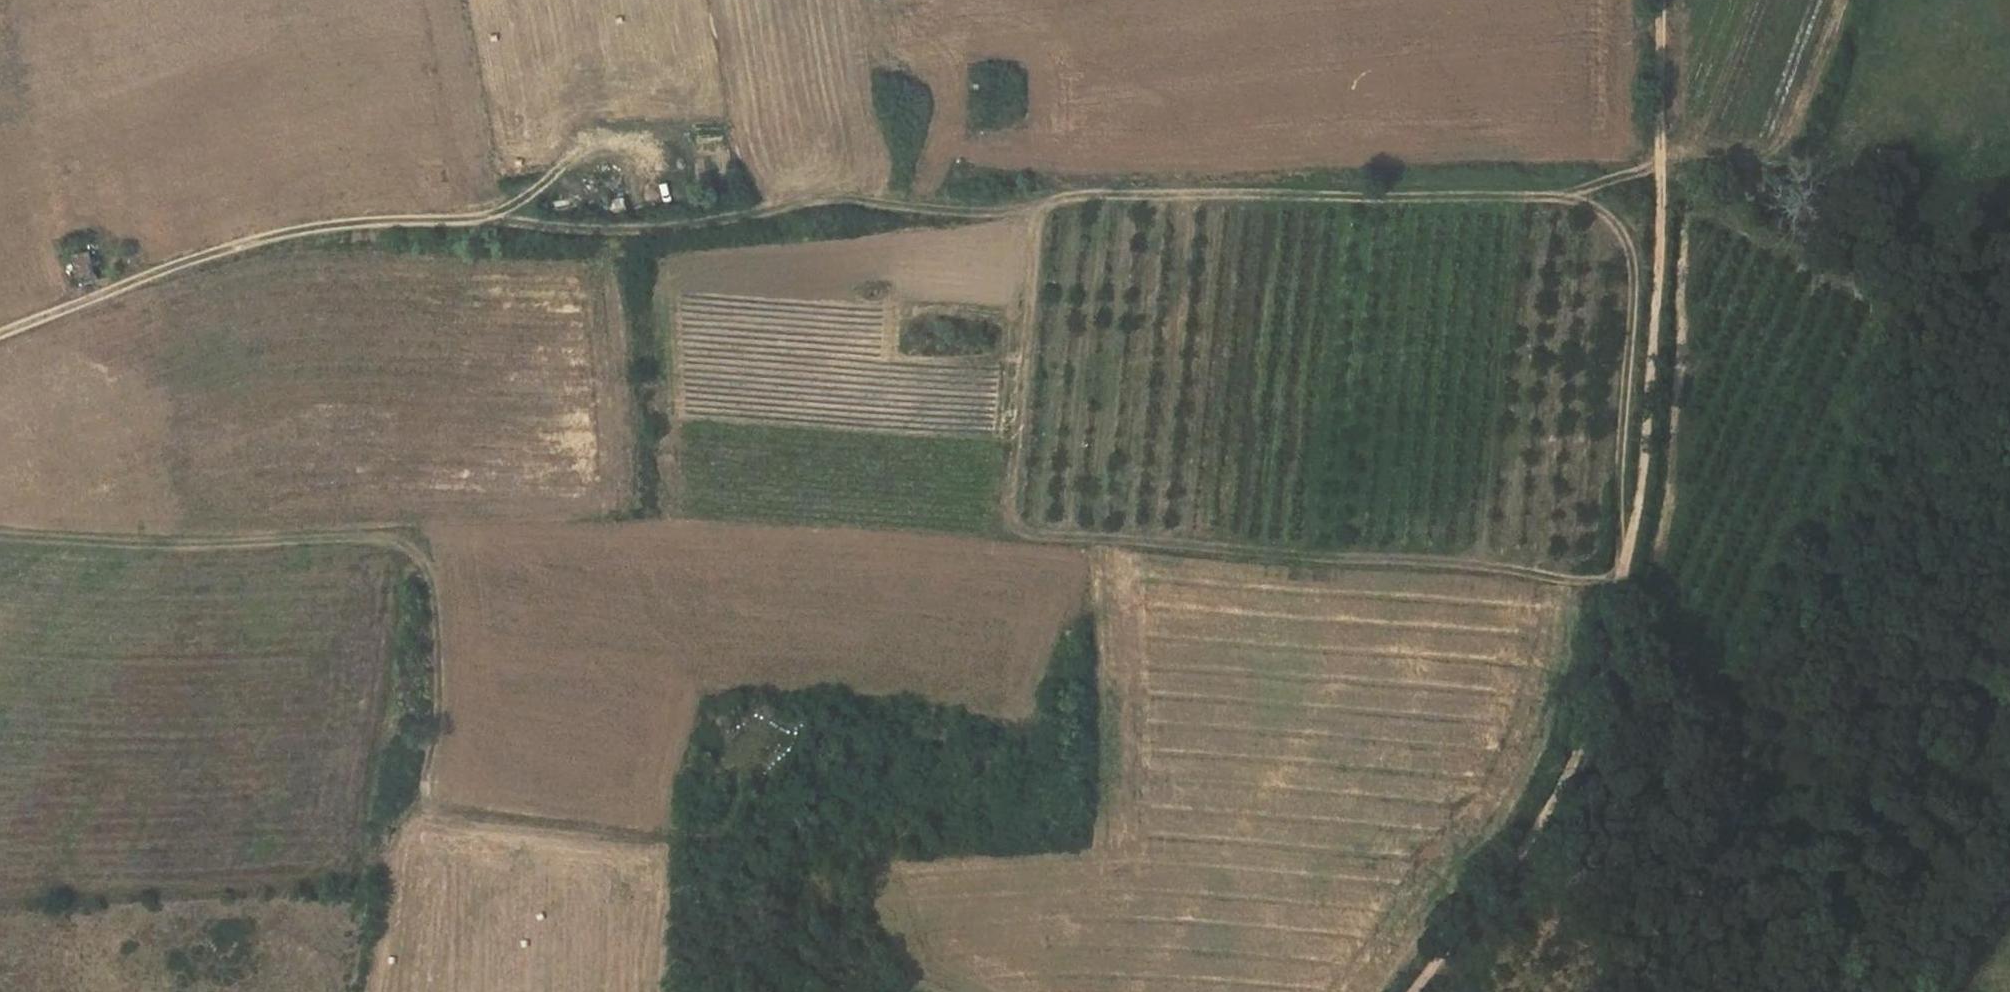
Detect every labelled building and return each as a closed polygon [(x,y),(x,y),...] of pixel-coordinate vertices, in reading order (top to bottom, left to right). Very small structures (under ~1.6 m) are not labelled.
[(612,199),(614,214),(627,213),(626,198),(612,199)]
